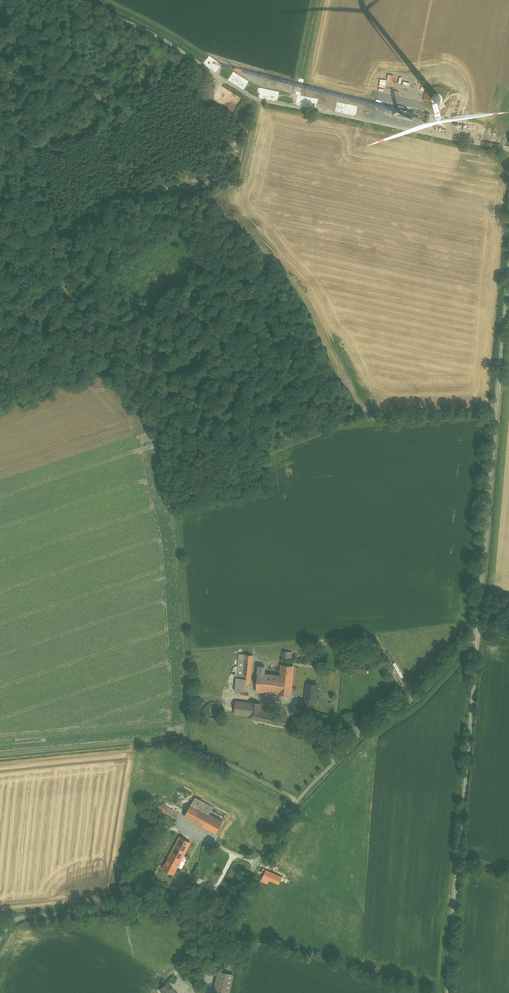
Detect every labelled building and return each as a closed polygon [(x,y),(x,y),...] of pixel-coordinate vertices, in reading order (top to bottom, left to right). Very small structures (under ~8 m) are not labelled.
[(337,647),(325,648),(326,657),(338,656),(337,647)] [(253,655),(239,654),(236,692),(249,693),(253,655)] [(280,675),(269,674),(268,680),(292,683),(294,666),(281,664),(280,675)] [(269,674),(264,673),(265,666),(259,665),(256,692),(290,695),(292,683),(268,680),(269,674)] [(306,683),(306,703),(319,703),(319,683),(306,683)] [(250,703),(236,702),(234,714),(249,715),(250,703)] [(261,704),(250,703),(249,715),(249,718),(285,726),(287,717),(261,711),(261,704)] [(213,807),(195,798),(191,804),(209,814),(213,807)] [(209,814),(191,804),(185,816),(216,833),(222,821),(209,814)] [(180,836),(169,857),(180,863),(191,842),(180,836)] [(180,863),(169,857),(162,869),(174,874),(180,863)] [(157,865),(152,863),(145,877),(151,880),(157,865)] [(282,877),(266,870),(263,877),(279,884),(282,877)] [(214,898),(194,888),(191,893),(211,904),(214,898)] [(232,976),(218,972),(214,990),(228,992),(232,976)] [(168,982),(160,989),(164,992),(178,992),(168,982)]
